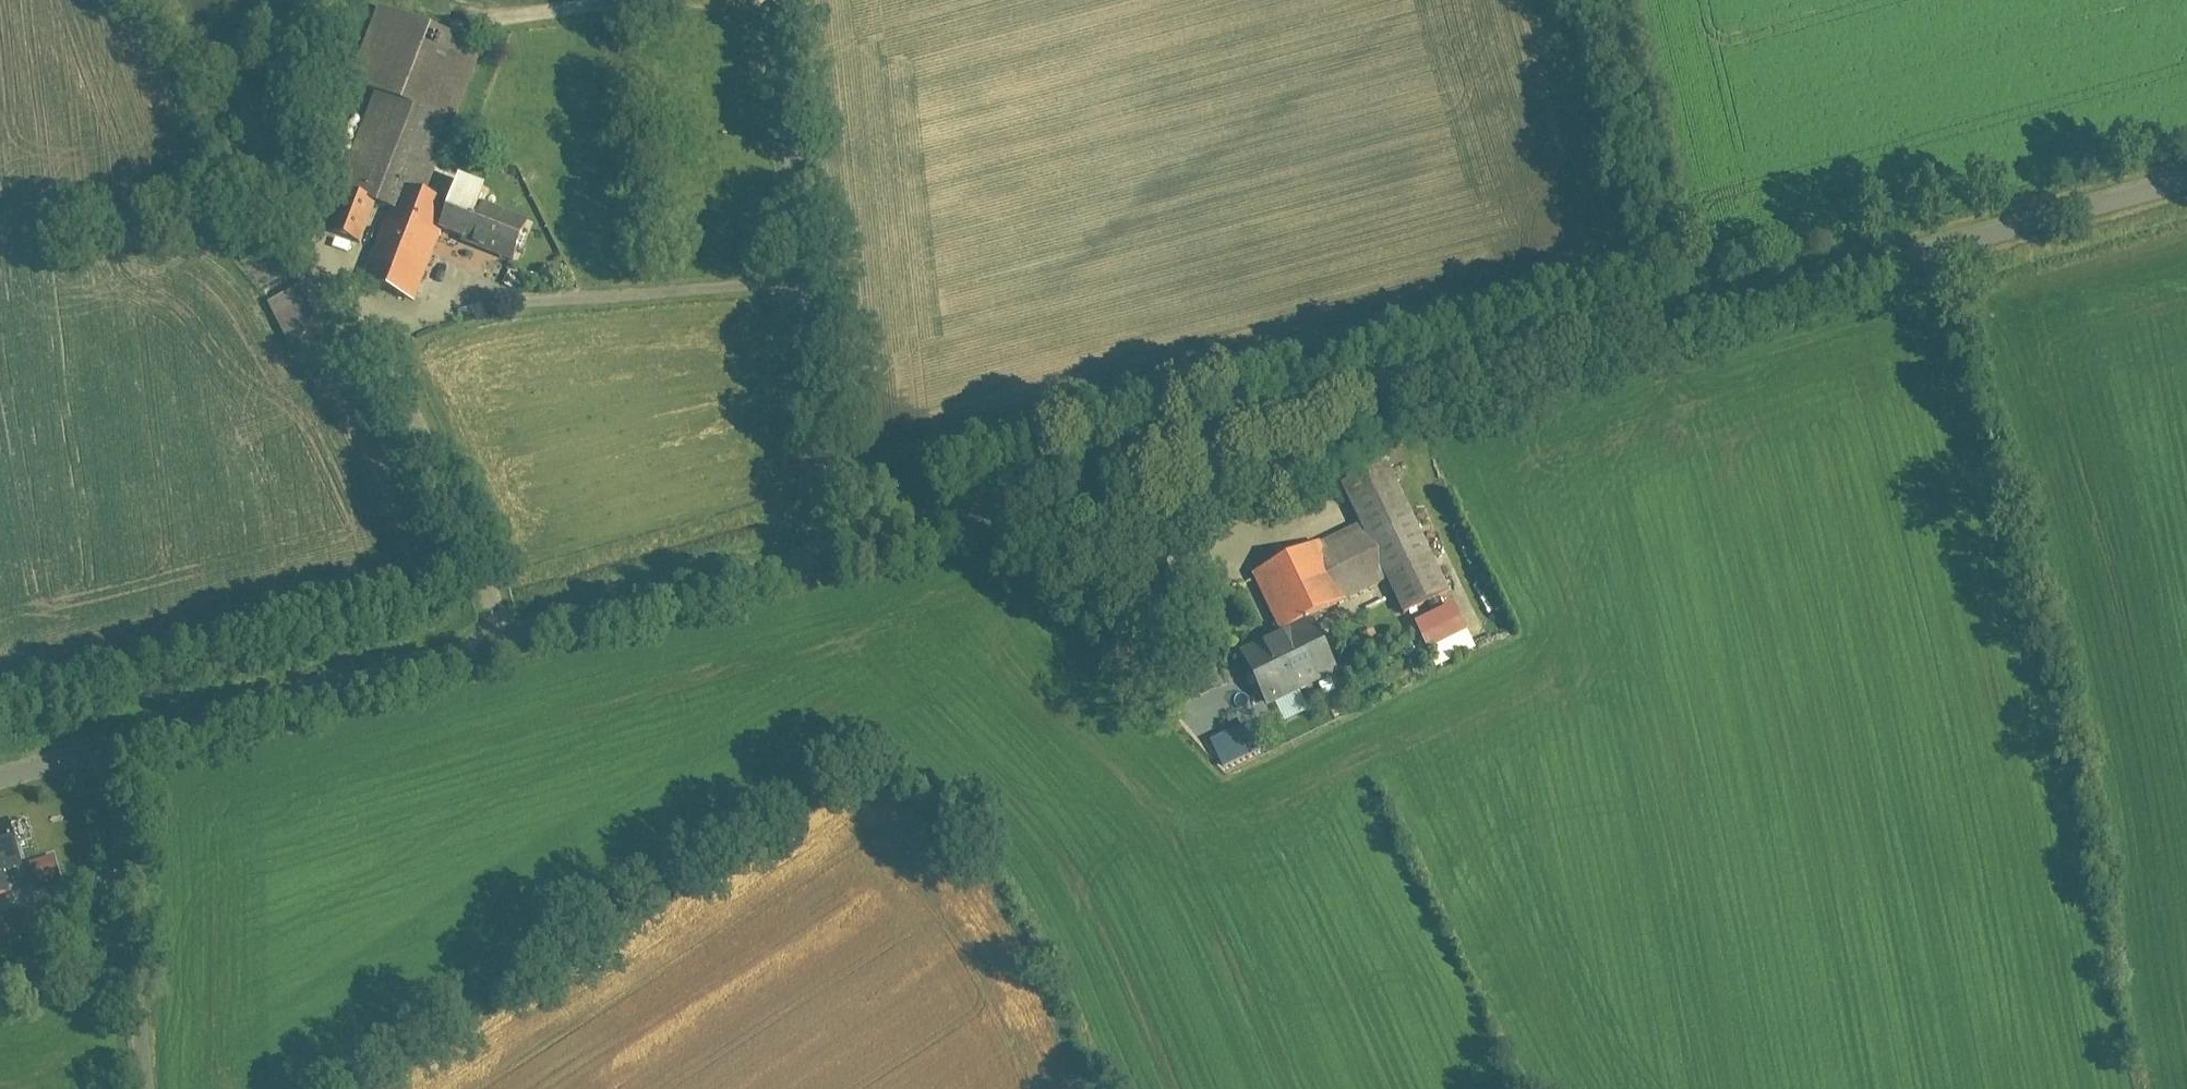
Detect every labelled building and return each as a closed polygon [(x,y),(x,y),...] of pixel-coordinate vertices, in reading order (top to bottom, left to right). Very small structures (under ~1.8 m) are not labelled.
[(396,207),(369,283),(417,299),(440,233),(517,269),(539,223),(457,184),(446,206),(432,201),(487,47),(403,17),(342,188),(349,190),(334,235),(364,245),(379,201),(396,207)] [(274,307),(290,344),(336,324),(319,287),(274,307)] [(1365,528),(1256,577),(1281,632),(1390,583),(1410,627),(1466,602),(1407,473),(1351,499),(1365,528)] [(1244,655),(1265,704),(1339,672),(1317,623),(1244,655)] [(0,831),(0,861),(25,853),(17,826),(0,831)] [(23,868),(31,893),(67,880),(59,856),(23,868)] [(5,944),(39,936),(33,911),(0,919),(0,923),(5,944)]
